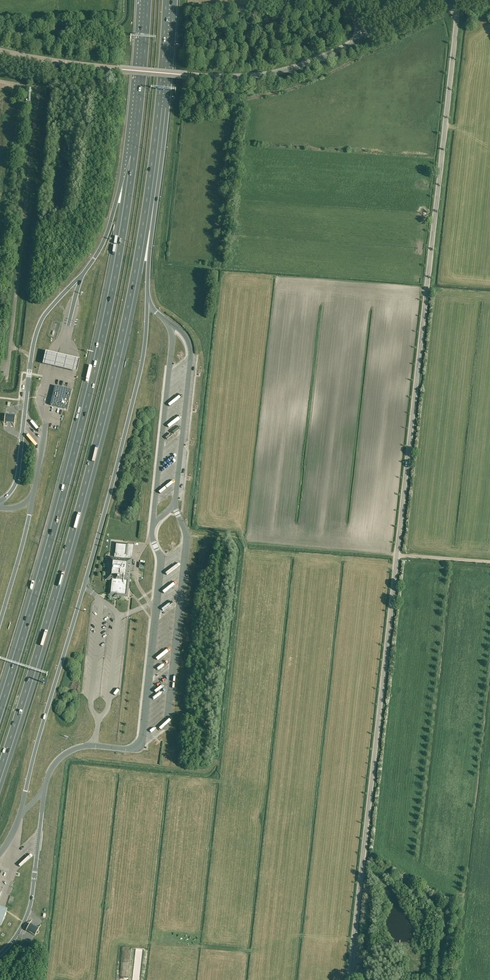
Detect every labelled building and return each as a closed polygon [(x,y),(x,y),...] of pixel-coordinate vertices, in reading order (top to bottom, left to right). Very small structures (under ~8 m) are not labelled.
[(79,360),(45,351),(42,364),(76,373),(79,360)] [(174,366),(175,368),(188,361),(186,356),(176,362),(177,365),(174,366)] [(55,386),(51,401),(50,405),(67,409),(67,408),(72,390),(55,386)] [(15,415),(5,414),(4,423),(14,423),(15,415)] [(30,419),(27,422),(38,435),(41,432),(39,431),(42,428),(31,415),(29,417),(30,419)] [(131,560),(131,559),(131,557),(132,557),(133,553),(134,545),(127,544),(127,545),(116,544),(114,557),(114,558),(109,557),(109,562),(110,563),(109,568),(109,574),(107,574),(107,579),(111,580),(111,581),(110,592),(109,594),(114,595),(114,597),(118,597),(118,595),(127,596),(129,582),(130,571),(131,560)] [(24,847),(36,836),(34,834),(22,845),(24,847)] [(39,929),(30,925),(27,932),(35,937),(39,929)]
